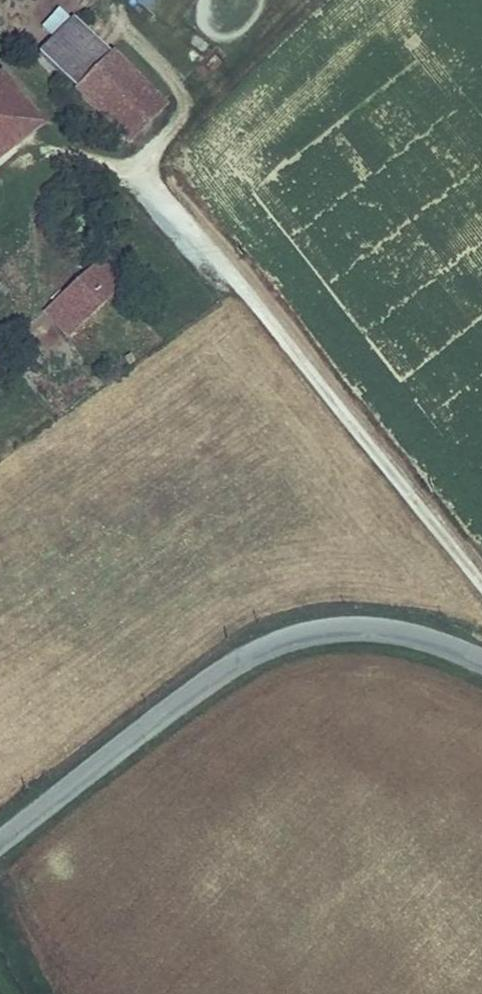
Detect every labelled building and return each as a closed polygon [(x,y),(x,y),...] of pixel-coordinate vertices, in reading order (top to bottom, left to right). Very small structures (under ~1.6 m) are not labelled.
[(156,0),(135,0),(145,11),(156,0)] [(52,38),(70,20),(59,8),(41,26),(52,38)] [(74,89),(110,53),(74,16),(70,20),(52,38),(38,52),(74,89)] [(112,51),(110,53),(74,89),(72,91),(126,146),(167,106),(112,51)] [(24,138),(8,119),(29,101),(1,68),(0,68),(0,159),(24,138)] [(45,121),(29,101),(8,119),(24,138),(45,121)] [(91,281),(104,269),(97,260),(83,273),(91,281)] [(106,297),(119,285),(104,269),(91,281),(106,297)] [(83,273),(52,302),(75,326),(106,297),(91,281),(83,273)] [(42,311),(65,335),(75,326),(52,302),(42,311)]
